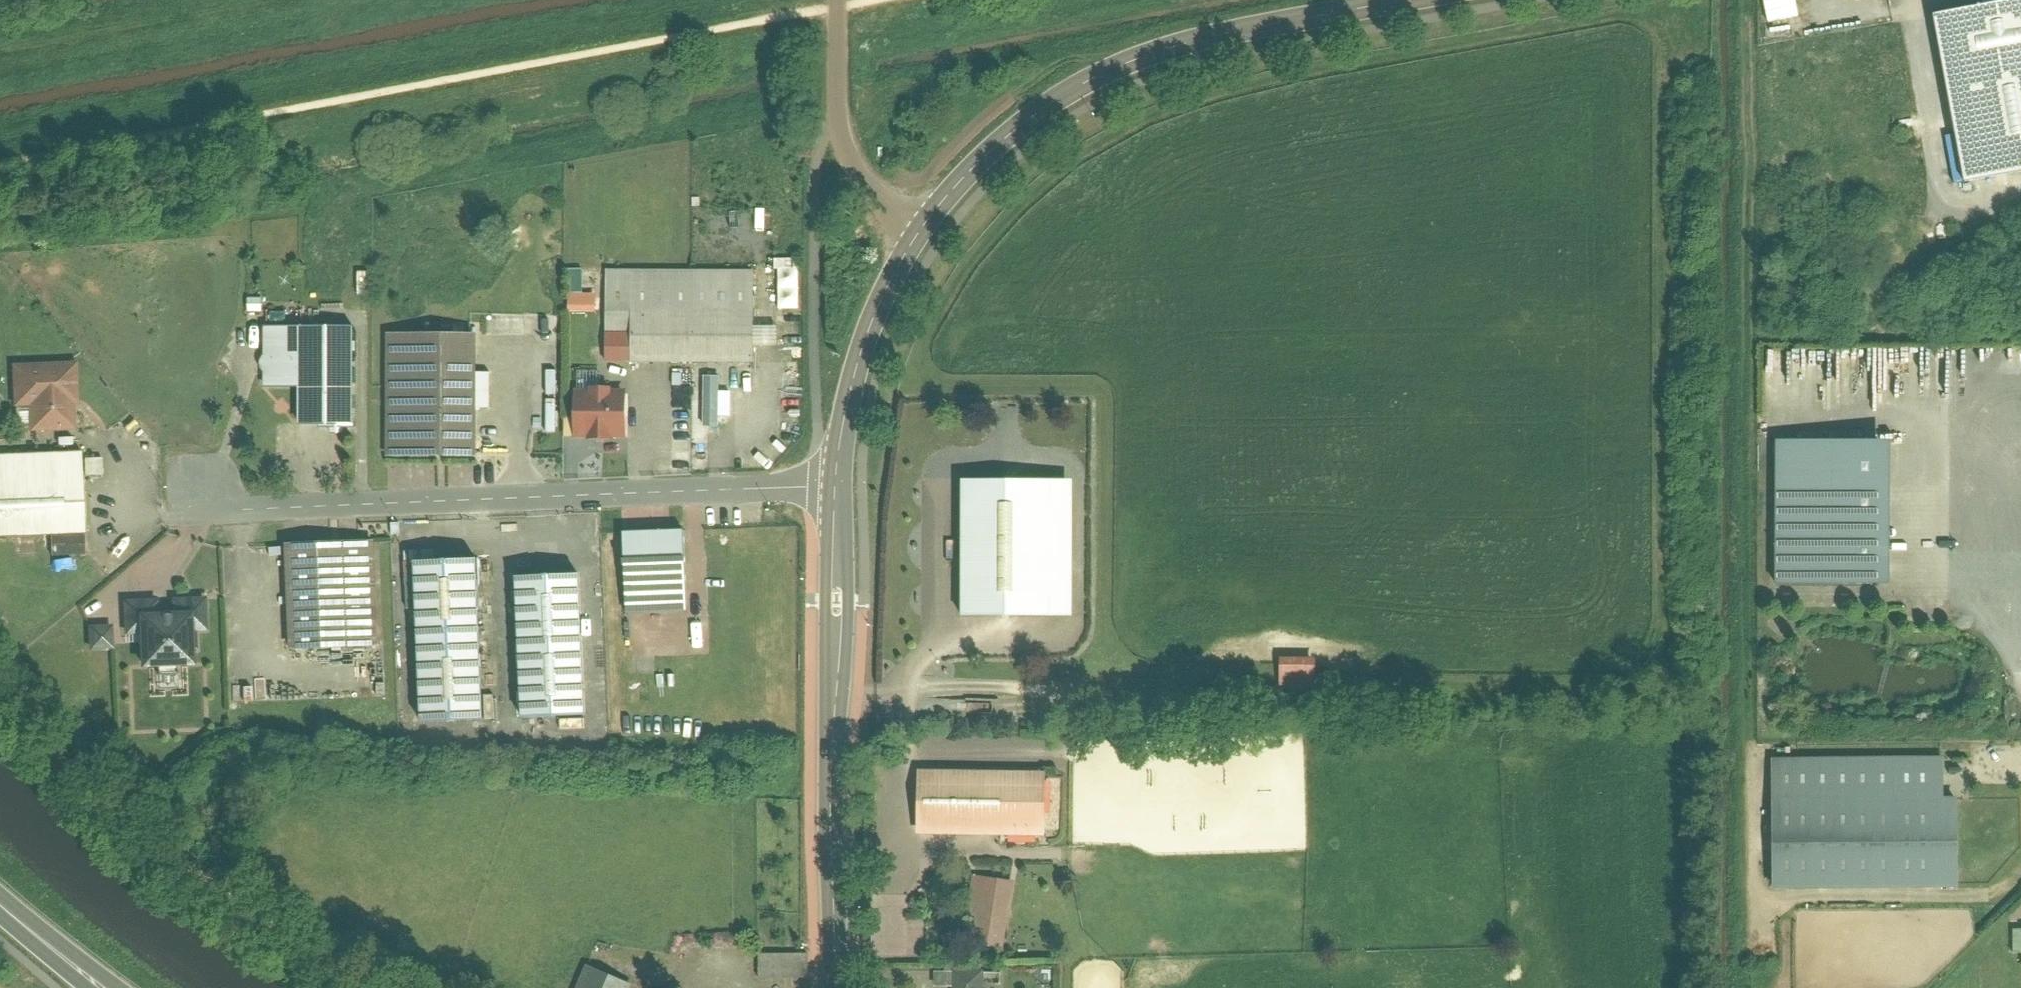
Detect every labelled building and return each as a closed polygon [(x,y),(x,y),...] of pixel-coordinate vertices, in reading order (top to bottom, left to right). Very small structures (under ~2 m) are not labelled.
[(1763,19),(1796,16),(1795,0),(1761,0),(1763,19)] [(1932,10),(1964,178),(2020,168),(2020,0),(1986,0),(1932,10)] [(797,308),(797,260),(775,260),(774,307),(797,308)] [(753,269),(605,267),(603,361),(751,363),(753,269)] [(591,291),(591,269),(567,269),(567,291),(591,291)] [(349,328),(261,330),(262,387),(294,386),(295,429),(351,428),(349,328)] [(478,338),(383,338),(383,459),(479,459),(478,338)] [(77,362),(9,364),(11,405),(30,404),(31,434),(72,433),(72,402),(78,402),(77,362)] [(699,375),(699,424),(719,424),(718,375),(699,375)] [(626,390),(572,388),(571,433),(624,435),(626,390)] [(1888,437),(1774,437),(1775,581),(1889,580),(1888,437)] [(0,457),(0,539),(87,534),(83,453),(0,457)] [(1069,478),(961,478),(961,614),(1068,614),(1069,478)] [(682,528),(620,530),(623,612),(685,610),(682,528)] [(373,541),(286,543),(289,647),(376,644),(373,541)] [(477,557),(415,559),(421,719),(483,717),(477,557)] [(576,571),(511,573),(518,717),(584,714),(576,571)] [(156,601),(123,602),(124,630),(139,630),(140,665),(193,664),(192,635),(206,634),(205,601),(171,602),(171,610),(156,611),(156,601)] [(107,625),(86,626),(87,650),(108,649),(107,625)] [(1311,687),(1310,656),(1274,657),(1275,689),(1311,687)] [(1943,756),(1770,757),(1771,887),(1958,886),(1957,796),(1943,796),(1943,756)] [(1042,769),(912,766),(910,832),(1041,835),(1042,769)] [(1014,881),(970,874),(959,941),(1003,948),(1014,881)] [(808,977),(808,952),(756,953),(756,977),(808,977)] [(584,963),(574,987),(631,987),(633,984),(584,963)] [(954,968),(955,987),(982,987),(982,968),(954,968)]
